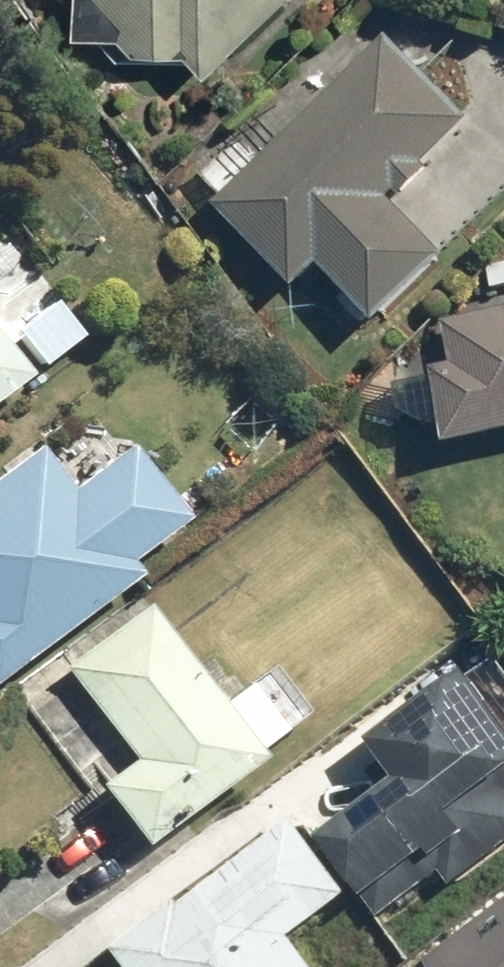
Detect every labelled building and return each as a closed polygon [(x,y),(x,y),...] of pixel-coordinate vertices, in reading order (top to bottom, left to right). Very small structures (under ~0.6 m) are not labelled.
[(165,72),(185,53),(207,77),(290,0),(98,0),(165,72)] [(394,35),(213,198),(300,293),(334,262),(379,312),(445,253),(442,249),(503,192),(503,156),(394,35)] [(40,366),(81,332),(54,300),(13,334),(40,366)] [(446,322),(456,365),(432,370),(433,375),(399,383),(409,428),(449,419),(456,446),(503,435),(503,309),(446,322)] [(0,335),(0,398),(31,375),(0,335)] [(185,516),(129,448),(70,495),(31,448),(0,473),(0,681),(134,573),(126,564),(185,516)] [(218,705),(141,603),(53,669),(126,765),(94,788),(136,843),(282,734),(245,684),(218,705)] [(469,669),(372,751),(395,779),(317,845),(387,928),(442,882),(454,895),(503,853),(503,711),(469,669)] [(295,821),(119,954),(129,966),(318,966),(298,941),(354,899),(295,821)] [(429,965),(431,966),(503,966),(503,905),(429,965)]
